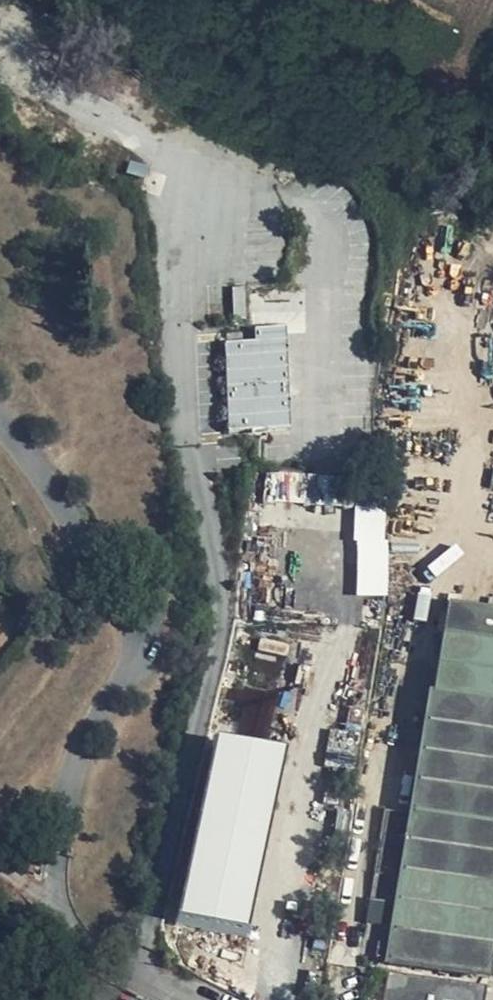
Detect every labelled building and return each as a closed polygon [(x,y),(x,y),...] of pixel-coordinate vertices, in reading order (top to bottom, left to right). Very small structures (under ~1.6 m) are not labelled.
[(256,338),(221,339),(226,431),(291,428),(286,326),(255,327),(256,338)] [(389,598),(388,508),(358,508),(359,599),(389,598)] [(450,604),(416,812),(386,808),(364,957),(392,961),(491,977),(492,963),(492,611),(450,604)] [(250,934),(284,753),(215,740),(181,921),(250,934)] [(389,971),(385,999),(487,999),(489,988),(389,971)]
